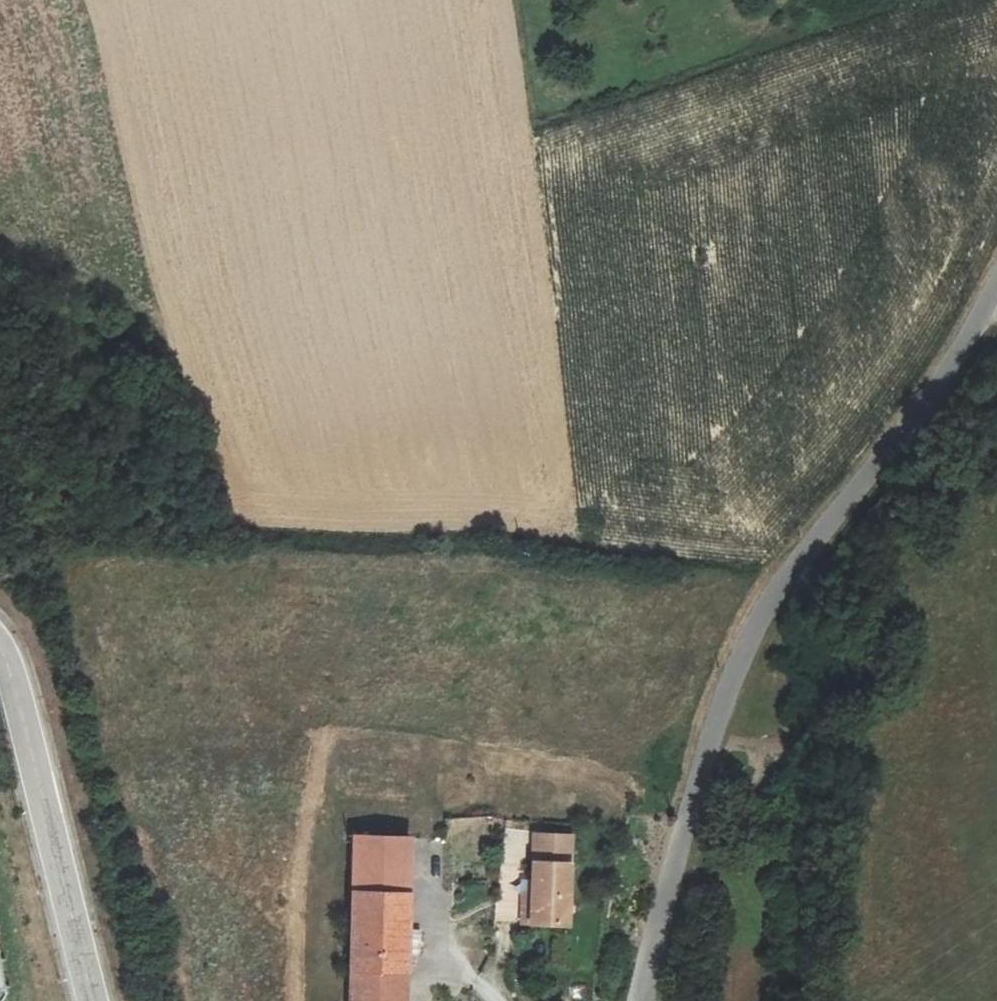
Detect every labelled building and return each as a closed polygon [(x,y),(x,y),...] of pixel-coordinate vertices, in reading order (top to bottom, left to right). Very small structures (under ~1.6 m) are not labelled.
[(414,843),(356,840),(355,897),(412,899),(414,843)] [(575,843),(540,841),(536,901),(535,929),(570,931),(575,843)] [(412,899),(355,897),(354,931),(410,934),(412,899)] [(536,901),(527,901),(525,929),(535,929),(536,901)] [(354,931),(352,1000),(407,1000),(409,957),(422,958),(423,934),(410,934),(354,931)]
